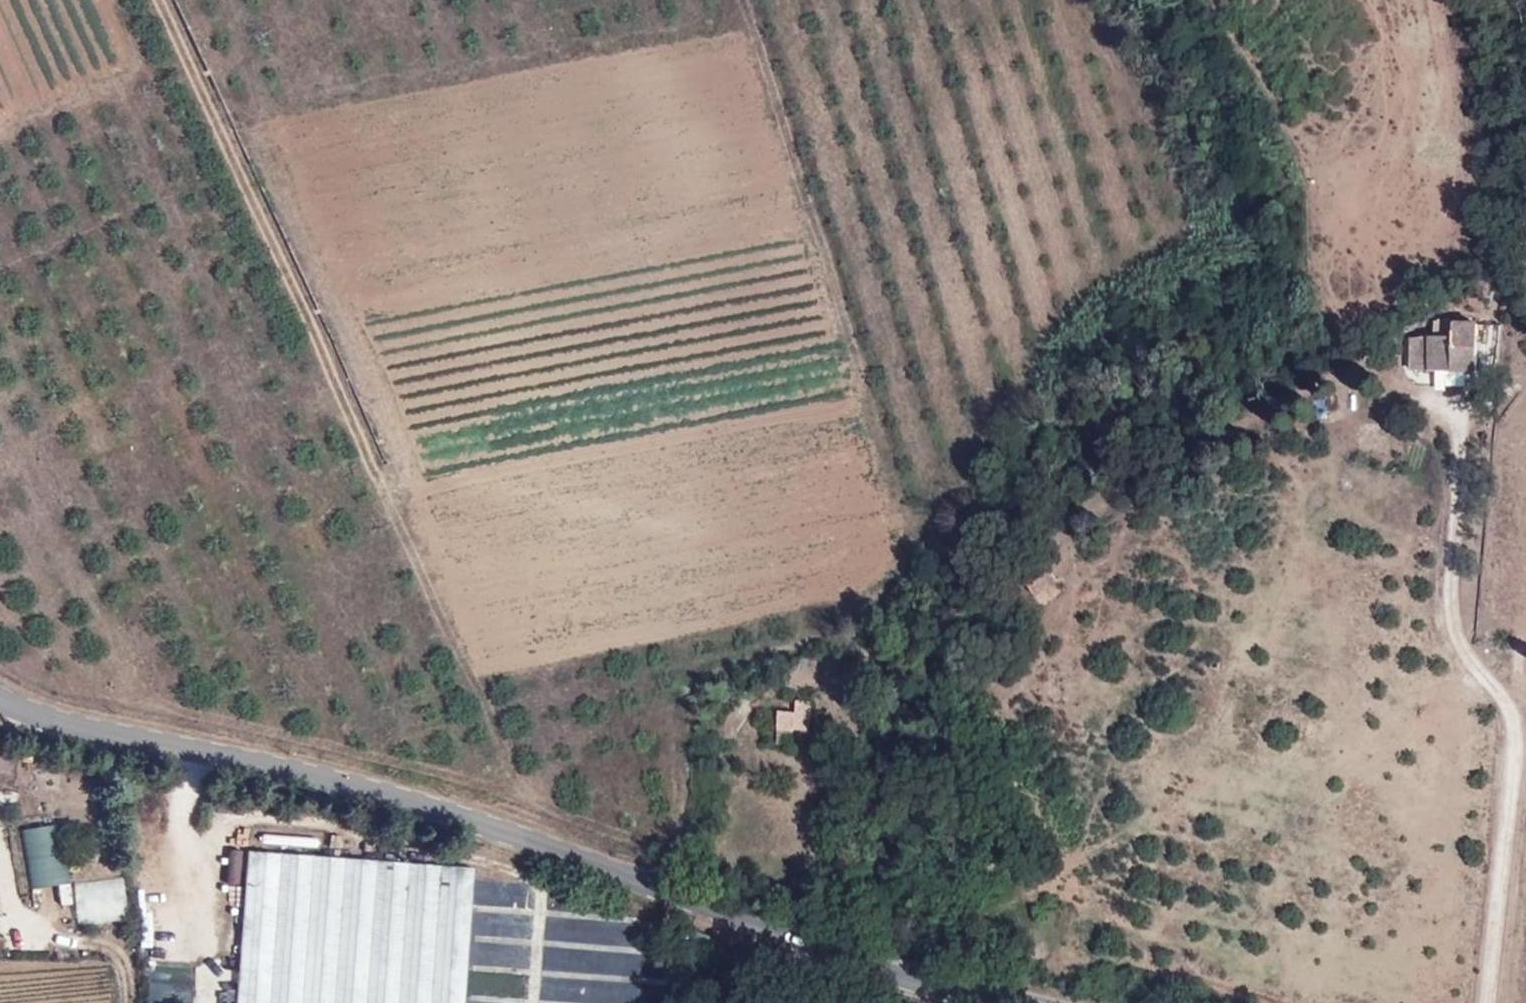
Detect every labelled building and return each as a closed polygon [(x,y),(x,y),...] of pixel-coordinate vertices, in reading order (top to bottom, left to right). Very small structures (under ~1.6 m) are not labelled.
[(1477,322),(1452,322),(1451,337),(1410,338),(1410,369),(1476,369),(1477,322)] [(778,728),(795,729),(795,712),(779,711),(778,728)] [(794,745),(795,729),(778,728),(777,744),(794,745)] [(56,828),(22,832),(29,890),(63,886),(56,828)] [(473,865),(248,846),(237,1002),(463,1002),(473,865)] [(77,885),(80,919),(126,915),(124,882),(77,885)]
